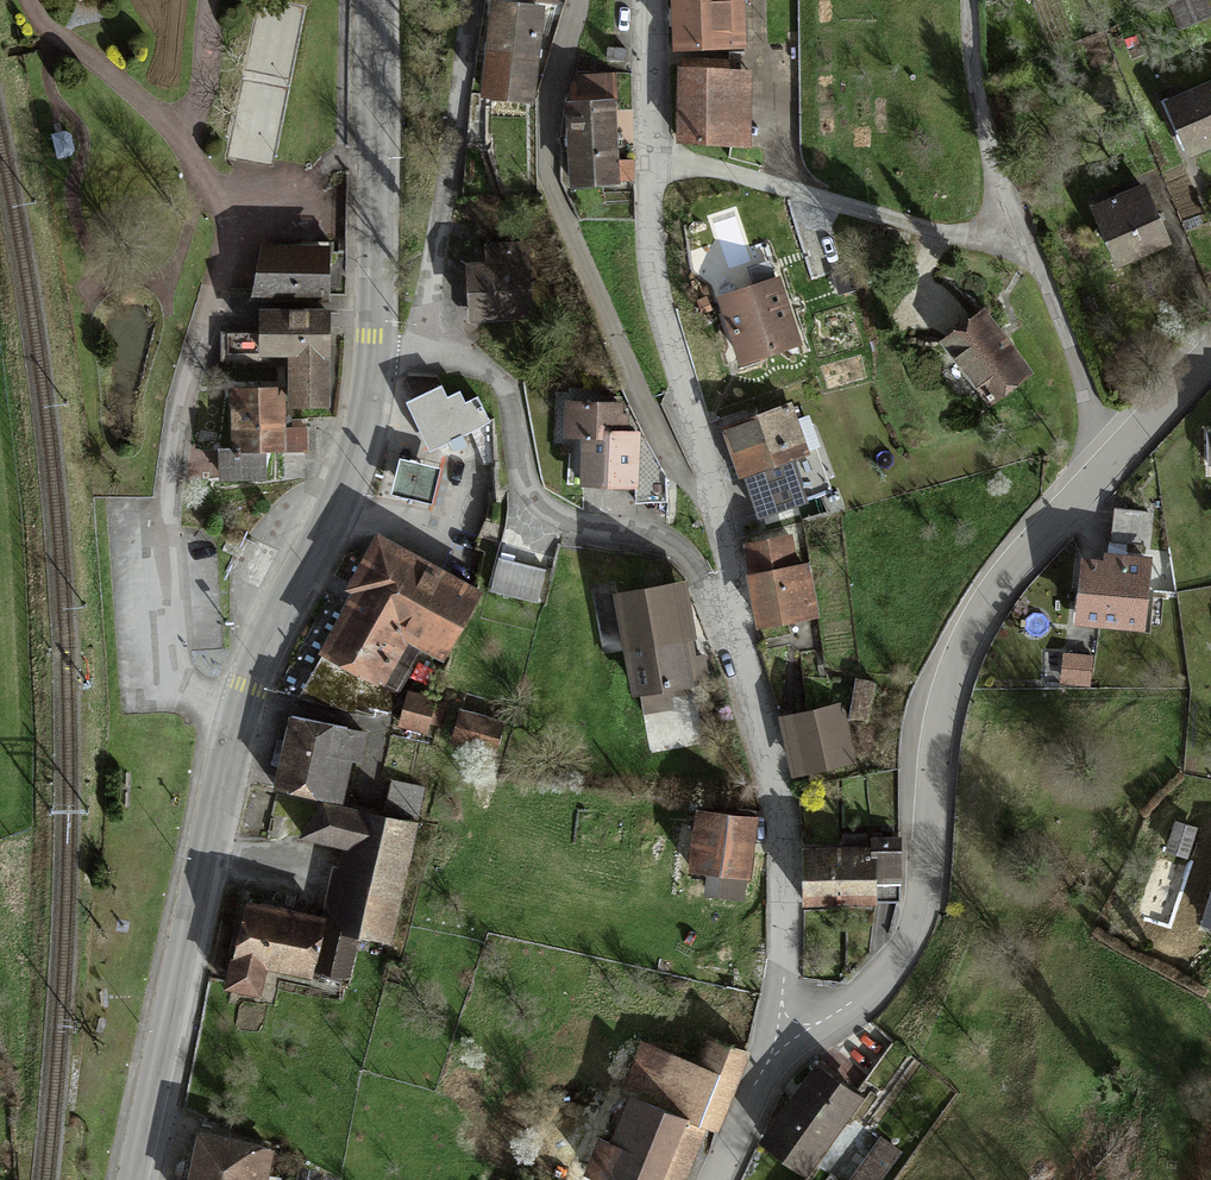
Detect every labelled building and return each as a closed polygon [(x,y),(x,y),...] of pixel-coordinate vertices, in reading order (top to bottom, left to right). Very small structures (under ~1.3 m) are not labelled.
[(682,48),(745,44),(742,0),(679,0),(682,48)] [(494,2),(491,97),(539,99),(542,3),(522,2),(494,2)] [(747,71),(685,70),(683,141),(745,142),(747,71)] [(577,79),(578,103),(618,101),(617,78),(577,79)] [(1169,103),(1191,154),(1210,145),(1210,85),(1169,103)] [(578,103),(580,182),(620,181),(618,101),(578,103)] [(1140,189),(1100,208),(1128,265),(1168,246),(1140,189)] [(532,247),(492,247),(492,271),(473,271),(473,323),(508,323),(508,300),(532,300),(532,247)] [(262,250),(262,299),(300,299),(332,299),(332,250),(262,250)] [(782,282),(724,300),(744,364),(802,346),(782,282)] [(332,299),(300,299),(300,309),(266,309),(266,354),(294,354),(294,412),(331,412),(332,299)] [(986,313),(951,340),(998,399),(1033,371),(986,313)] [(284,389),(233,391),(235,450),(268,449),(286,448),(284,389)] [(443,389),(413,404),(435,450),(489,424),(479,403),(465,410),(459,396),(449,401),(443,389)] [(585,438),(625,440),(627,407),(572,403),(570,437),(585,438)] [(792,413),(732,430),(756,517),(816,500),(792,413)] [(585,438),(583,480),(633,483),(636,441),(625,440),(585,438)] [(269,478),(268,449),(235,450),(223,450),(224,480),(269,478)] [(398,451),(389,486),(430,497),(440,462),(398,451)] [(756,580),(797,571),(789,537),(748,546),(756,580)] [(388,546),(330,654),(388,684),(413,638),(441,652),(473,591),(388,546)] [(504,559),(494,591),(534,603),(544,571),(504,559)] [(1083,564),(1081,617),(1148,621),(1151,568),(1083,564)] [(797,571),(756,580),(765,623),(818,612),(808,568),(797,571)] [(684,587),(626,595),(640,694),(698,686),(684,587)] [(856,682),(851,717),(869,719),(875,685),(856,682)] [(698,686),(640,694),(647,739),(704,731),(698,686)] [(411,699),(406,722),(432,728),(438,706),(411,699)] [(838,708),(781,722),(793,772),(849,759),(838,708)] [(504,728),(467,714),(458,740),(495,754),(504,728)] [(380,738),(296,723),(284,788),(368,803),(380,738)] [(414,787),(376,780),(348,931),(387,938),(414,787)] [(364,815),(322,808),(316,840),(358,847),(364,815)] [(759,819),(700,811),(692,870),(751,878),(759,819)] [(882,855),(811,850),(807,903),(878,908),(882,855)] [(1197,922),(1210,927),(1210,880),(1197,922)] [(252,905),(237,993),(270,999),(276,968),(319,975),(329,919),(252,905)] [(636,1103),(711,1130),(736,1062),(710,1053),(703,1072),(634,1047),(617,1096),(636,1103)] [(818,1062),(762,1139),(805,1171),(862,1094),(818,1062)] [(608,1179),(693,1179),(711,1130),(636,1103),(622,1144),(610,1140),(597,1176),(608,1179)] [(845,1179),(882,1179),(902,1154),(879,1136),(845,1179)] [(272,1150),(206,1141),(200,1179),(268,1179),(272,1150)]
